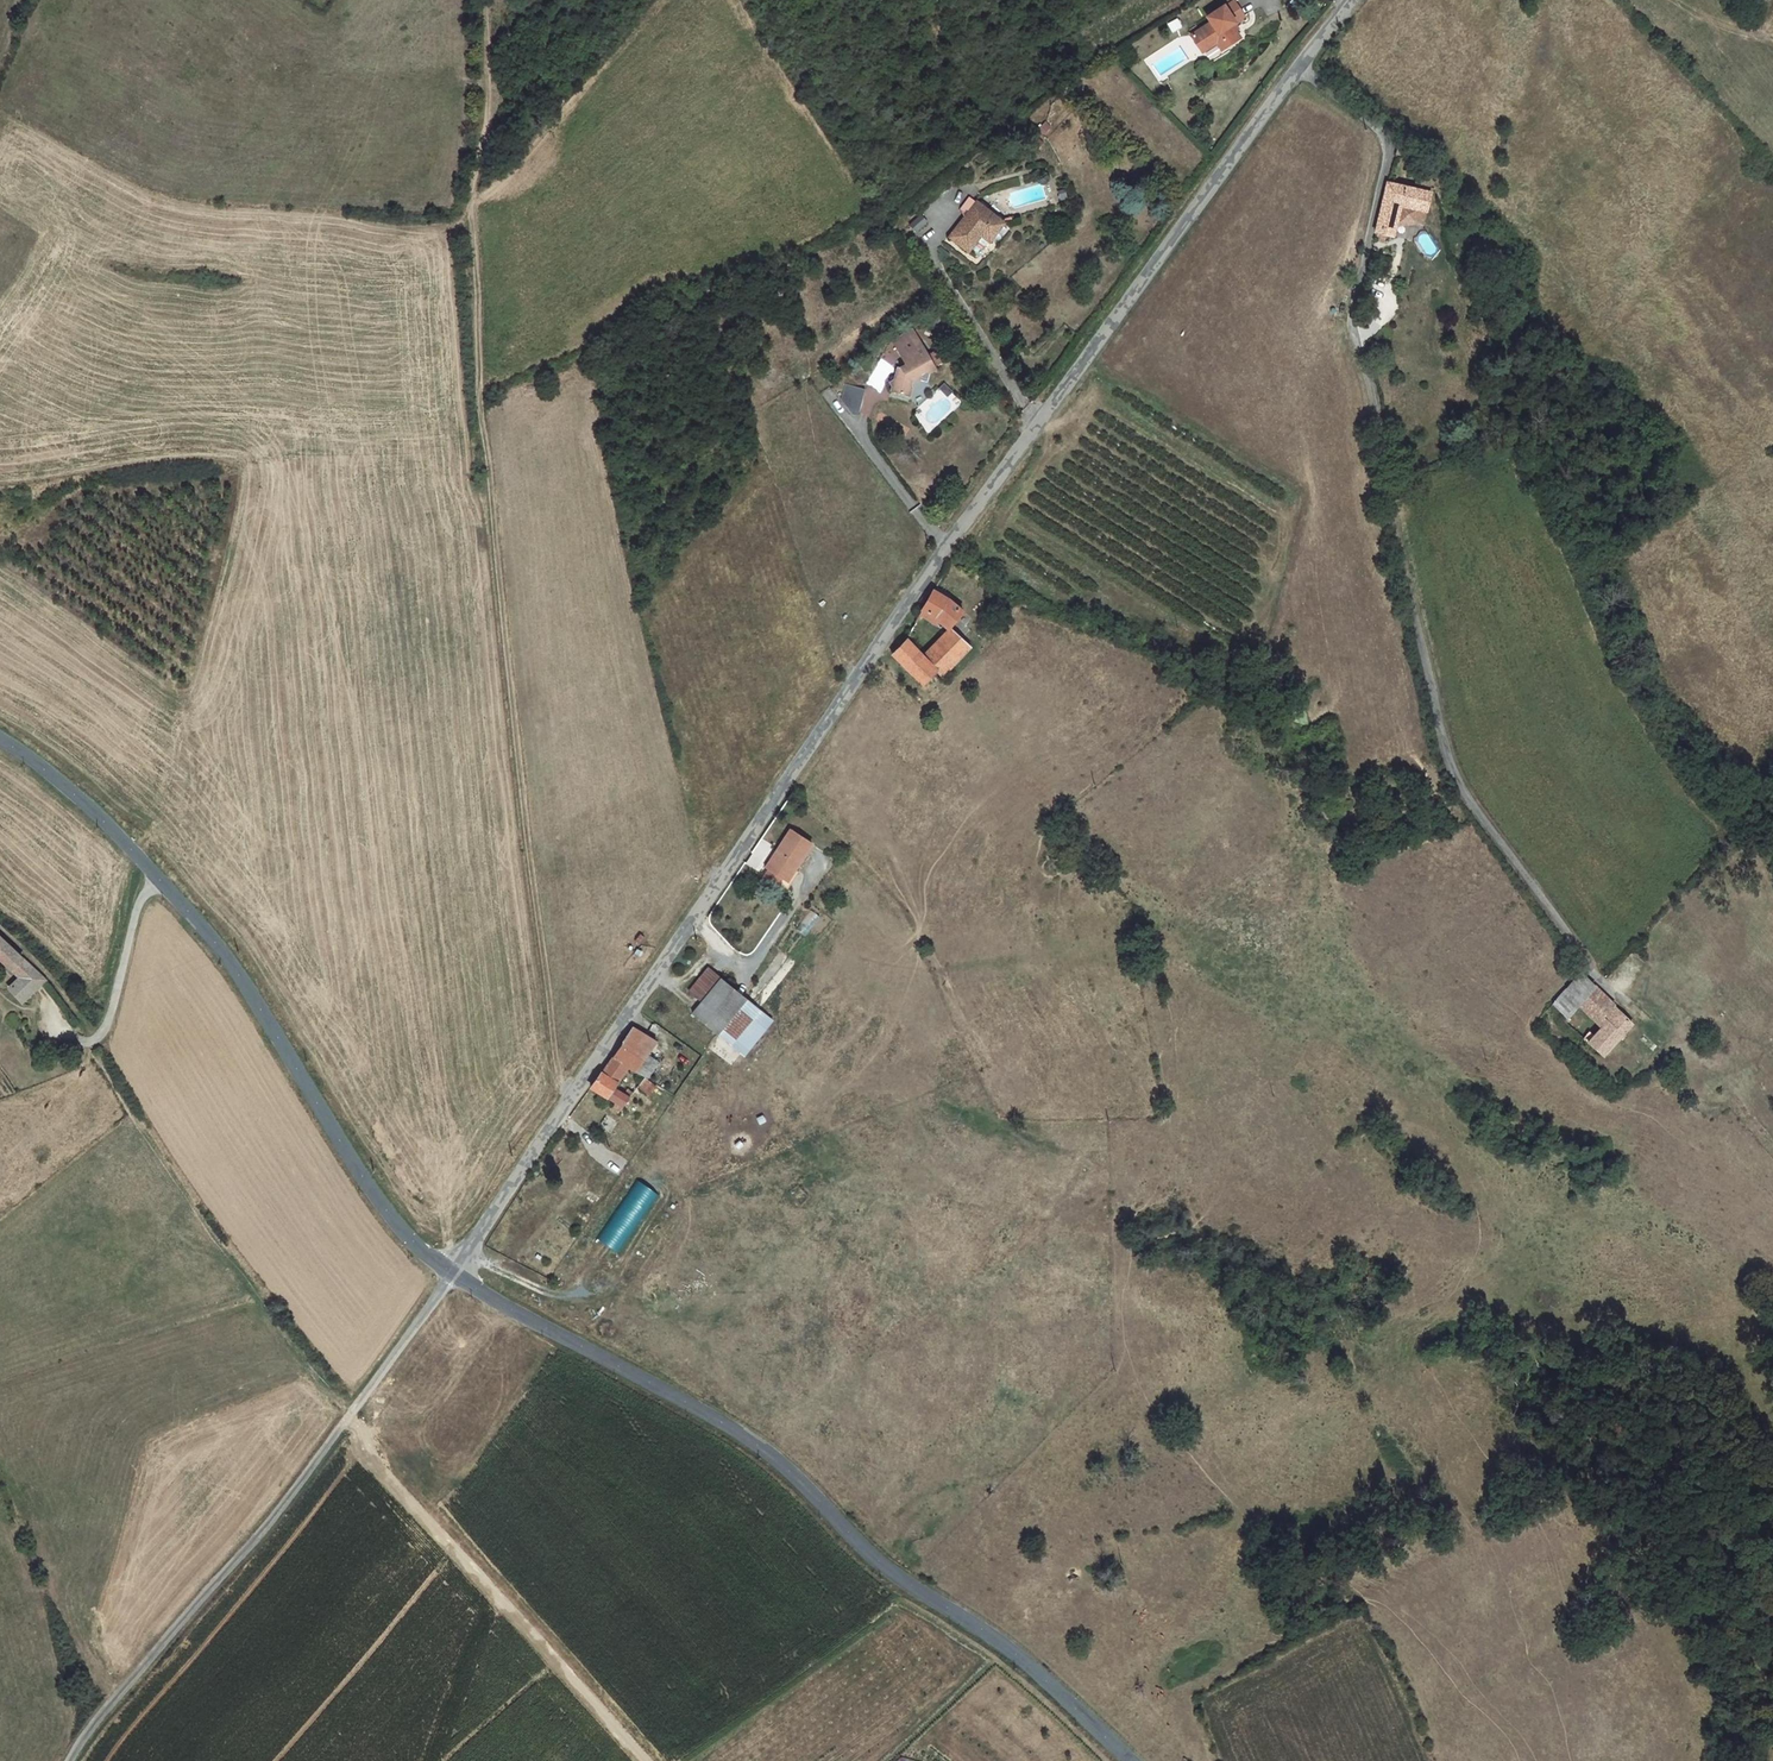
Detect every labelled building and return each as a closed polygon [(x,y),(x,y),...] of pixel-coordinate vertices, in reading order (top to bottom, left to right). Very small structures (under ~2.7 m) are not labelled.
[(1239,2),(1231,7),(1242,24),(1250,20),(1239,2)] [(1213,17),(1215,21),(1195,33),(1203,46),(1211,42),(1214,47),(1220,44),(1226,40),(1233,50),(1246,42),(1238,29),(1242,26),(1242,24),(1231,7),(1213,17)] [(1227,54),(1233,50),(1226,40),(1220,44),(1227,54)] [(1207,52),(1214,47),(1211,42),(1203,46),(1207,52)] [(1416,158),(1417,146),(1400,143),(1398,154),(1416,158)] [(1382,228),(1397,231),(1402,199),(1421,204),(1418,222),(1429,224),(1436,188),(1393,179),(1382,228)] [(975,253),(988,237),(996,243),(1011,224),(983,203),(956,238),(975,253)] [(671,296),(666,291),(661,295),(665,300),(671,296)] [(948,351),(938,357),(925,336),(905,349),(918,368),(912,373),(916,379),(904,387),(902,399),(920,401),(921,393),(932,385),(943,386),(943,377),(957,367),(948,351)] [(859,412),(865,389),(845,383),(838,406),(859,412)] [(936,624),(939,620),(948,629),(963,611),(948,600),(933,591),(920,615),(936,624)] [(942,676),(970,647),(950,629),(923,656),(937,670),(936,671),(942,676)] [(936,671),(937,670),(923,656),(907,640),(893,655),(902,663),(899,666),(905,672),(907,669),(923,684),(936,671)] [(812,844),(790,830),(777,850),(781,853),(778,857),(772,858),(766,867),(770,870),(781,877),(784,879),(785,879),(792,868),(795,869),(812,844)] [(795,869),(792,868),(785,879),(784,879),(781,884),(788,889),(799,871),(795,869)] [(781,877),(770,870),(765,877),(776,884),(781,877)] [(0,949),(0,959),(20,978),(31,967),(6,943),(0,949)] [(9,988),(22,1002),(45,980),(31,967),(20,978),(9,988)] [(689,992),(702,1003),(721,979),(709,969),(689,992)] [(1563,1003),(1585,1025),(1592,1018),(1582,1008),(1593,996),(1607,982),(1595,971),(1594,970),(1563,1003)] [(721,978),(721,979),(702,1003),(692,1014),(717,1034),(718,1033),(746,998),(721,978)] [(1593,996),(1617,1019),(1631,1005),(1607,982),(1593,996)] [(761,1011),(746,998),(718,1033),(743,1054),(771,1020),(772,1020),(773,1019),(761,1011)] [(1599,1038),(1618,1053),(1646,1022),(1645,1019),(1631,1005),(1617,1019),(1605,1031),(1599,1038)] [(1605,1031),(1592,1018),(1585,1025),(1599,1038),(1605,1031)] [(623,1043),(613,1057),(628,1066),(636,1071),(648,1055),(656,1043),(632,1028),(622,1042),(623,1043)] [(648,1055),(636,1071),(645,1077),(646,1078),(658,1062),(648,1055)] [(628,1066),(613,1057),(597,1079),(597,1078),(596,1079),(597,1080),(591,1088),(616,1103),(623,1107),(634,1092),(629,1088),(625,1094),(613,1089),(628,1066)] [(645,1077),(638,1086),(648,1094),(655,1085),(646,1078),(645,1077)] [(623,1107),(616,1103),(612,1109),(619,1113),(623,1107)] [(636,1179),(596,1238),(618,1254),(659,1195),(636,1179)]
